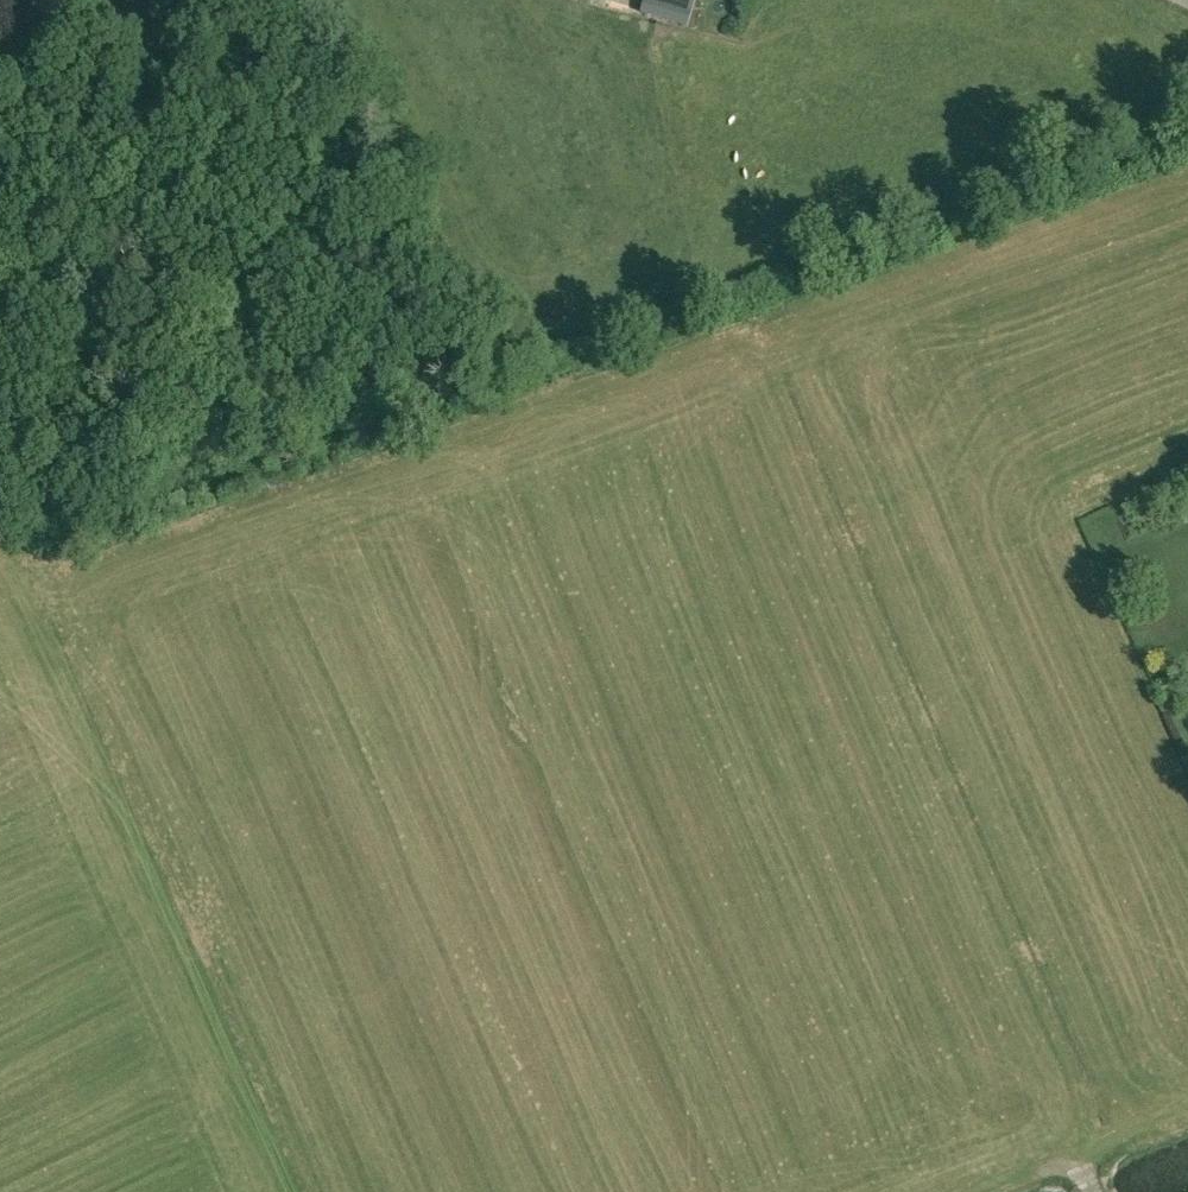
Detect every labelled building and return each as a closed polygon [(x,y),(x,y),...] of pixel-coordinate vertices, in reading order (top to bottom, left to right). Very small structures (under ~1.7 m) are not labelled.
[(687,29),(697,0),(647,0),(642,15),(687,29)]
